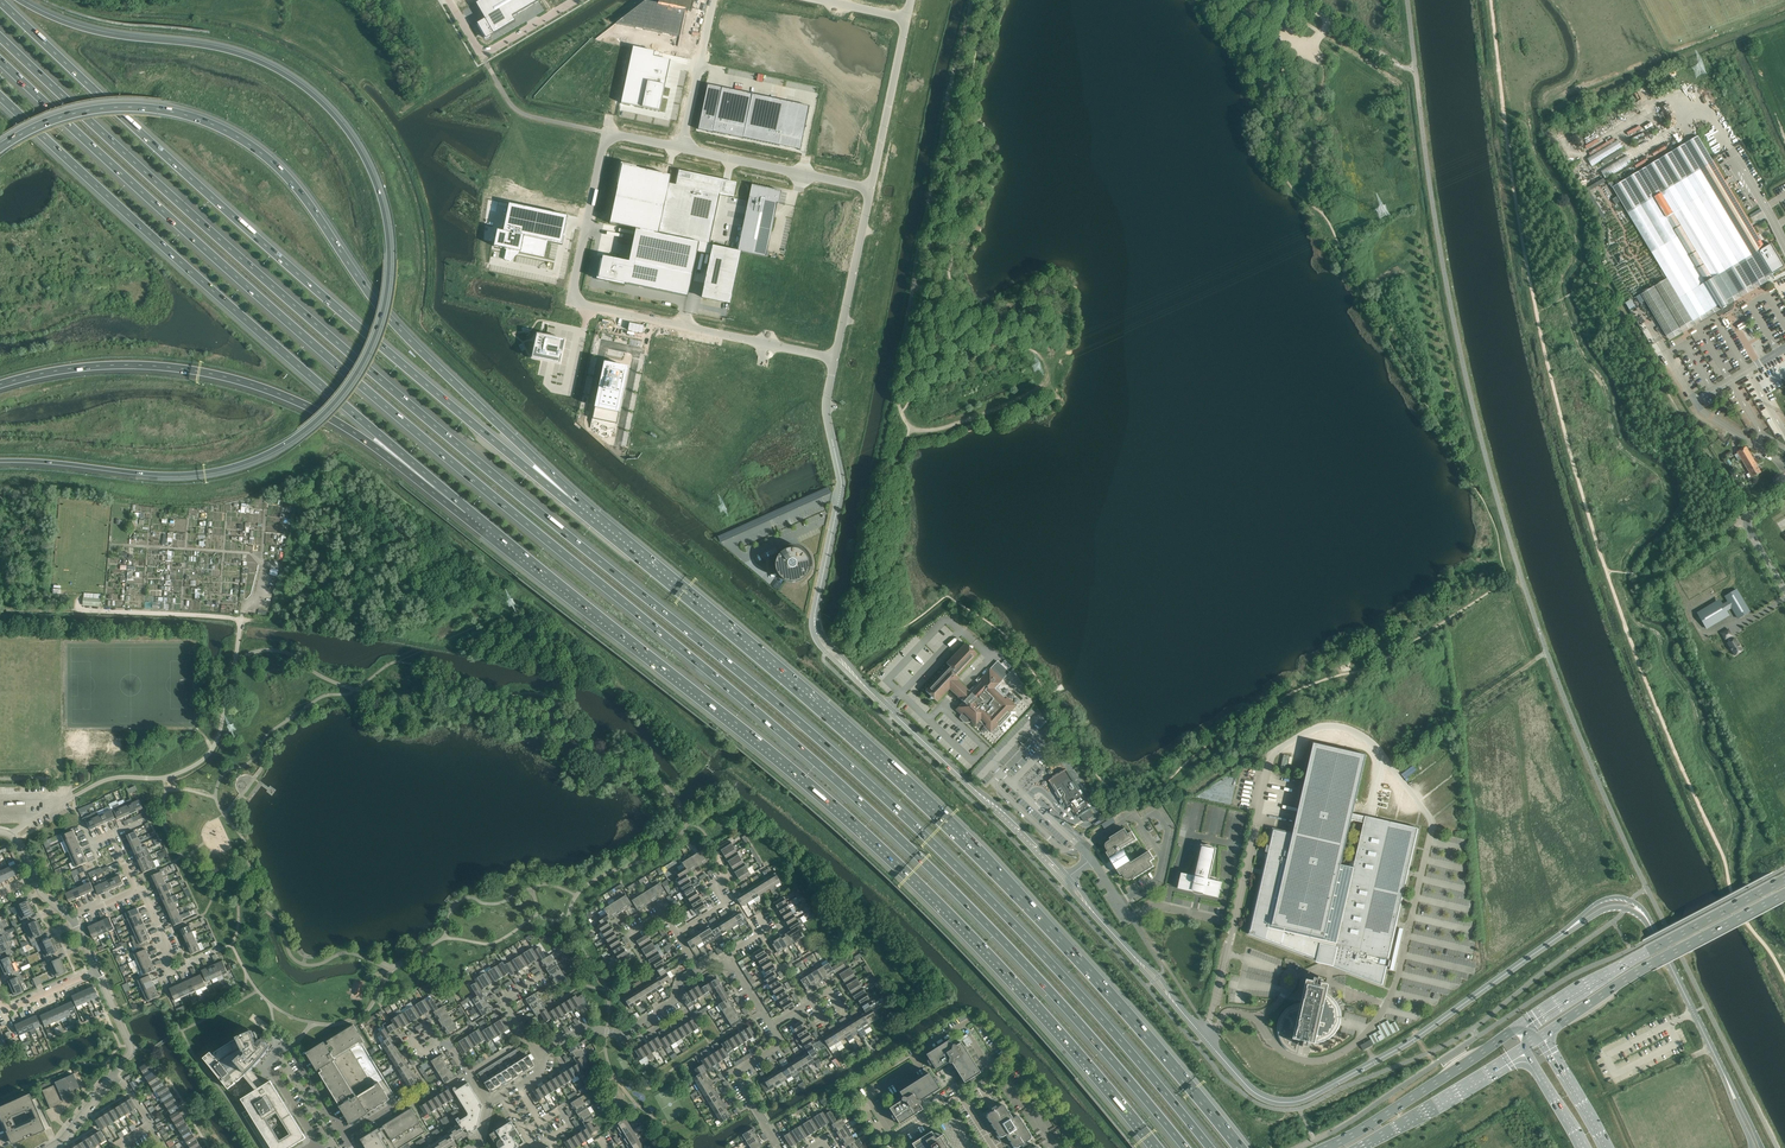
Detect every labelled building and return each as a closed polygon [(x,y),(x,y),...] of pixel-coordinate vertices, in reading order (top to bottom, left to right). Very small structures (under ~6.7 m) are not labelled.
[(476,3),(485,18),(477,23),(486,38),(516,21),(513,16),(539,1),(539,0),(481,0),(476,3)] [(616,24),(680,37),(685,10),(691,11),(694,0),(659,0),(658,4),(646,1),(645,1),(616,24)] [(622,99),(633,47),(597,39),(548,89),(573,95),(575,89),(622,99)] [(633,47),(621,103),(660,111),(670,60),(654,57),(655,51),(633,47)] [(1672,77),(1676,75),(1677,71),(1673,68),(1669,70),(1668,74),(1672,77)] [(701,118),(699,129),(703,130),(703,129),(708,130),(708,132),(713,133),(713,132),(743,139),(743,138),(780,146),(780,145),(797,148),(797,149),(800,150),(809,106),(708,85),(700,118),(701,118)] [(1615,185),(1612,187),(1617,197),(1612,200),(1615,205),(1620,202),(1631,220),(1667,278),(1642,294),(1641,294),(1645,301),(1645,302),(1666,336),(1667,337),(1718,306),(1721,309),(1728,305),(1726,301),(1772,274),(1784,266),(1771,244),(1765,248),(1764,247),(1760,240),(1753,227),(1751,224),(1729,189),(1724,180),(1717,169),(1718,168),(1714,160),(1713,161),(1712,159),(1698,136),(1683,145),(1680,146),(1615,185)] [(1622,147),(1617,139),(1587,158),(1592,166),(1622,147)] [(1627,155),(1601,171),(1606,179),(1632,163),(1627,155)] [(618,188),(610,224),(636,229),(636,230),(659,234),(670,184),(669,184),(671,176),(670,176),(640,169),(637,168),(622,165),(618,185),(617,188),(618,188)] [(670,184),(659,234),(699,243),(709,245),(720,194),(721,193),(720,193),(721,190),(722,188),(721,188),(722,186),(722,184),(723,182),(708,179),(708,178),(706,178),(704,178),(702,177),(699,177),(697,176),(695,176),(693,175),(693,176),(691,175),(689,175),(687,174),(685,174),(683,173),(681,173),(679,172),(679,171),(676,185),(670,184)] [(1589,186),(1590,189),(1606,182),(1604,179),(1589,186)] [(752,185),(738,251),(741,252),(756,255),(766,257),(778,203),(779,203),(782,191),(752,185)] [(499,202),(492,200),(490,210),(497,212),(499,202)] [(495,243),(494,246),(508,249),(506,260),(510,261),(512,250),(521,252),(544,257),(547,241),(562,244),(568,216),(509,204),(503,231),(497,230),(495,243)] [(603,256),(598,279),(628,285),(688,297),(697,252),(699,243),(659,234),(636,230),(629,262),(603,256)] [(699,243),(697,252),(710,255),(702,292),(704,293),(703,298),(729,303),(729,304),(730,305),(741,252),(709,245),(699,243)] [(730,305),(727,314),(746,318),(746,321),(759,324),(761,315),(759,315),(765,286),(750,283),(756,255),(741,252),(730,305)] [(1629,309),(1636,305),(1631,299),(1625,302),(1629,309)] [(1737,309),(1733,317),(1738,319),(1742,312),(1737,309)] [(537,335),(532,358),(540,360),(560,364),(565,341),(546,336),(537,335)] [(604,363),(593,418),(602,420),(601,426),(616,429),(629,368),(604,363)] [(1712,381),(1717,378),(1713,370),(1708,373),(1712,381)] [(1741,459),(1752,477),(1761,472),(1745,446),(1736,451),(1738,453),(1741,459)] [(773,562),(773,563),(773,565),(773,566),(773,568),(774,569),(774,571),(775,572),(776,574),(776,575),(777,576),(779,577),(780,578),(781,579),(782,579),(784,580),(785,581),(787,581),(788,581),(790,581),(791,581),(792,581),(794,581),(795,581),(796,580),(797,580),(799,580),(800,579),(802,578),(803,578),(804,577),(805,576),(806,575),(807,574),(808,572),(809,571),(809,570),(810,568),(810,567),(810,565),(811,564),(811,562),(810,561),(810,559),(810,558),(809,557),(808,555),(808,554),(807,553),(806,552),(805,550),(804,550),(802,549),(801,548),(800,547),(798,547),(797,547),(795,546),(794,546),(793,546),(791,546),(790,547),(789,547),(788,547),(787,547),(786,547),(784,548),(782,549),(781,549),(780,550),(778,551),(777,552),(776,554),(775,555),(775,556),(774,557),(773,559),(773,560),(773,562)] [(277,576),(279,570),(271,568),(269,574),(277,576)] [(1723,605),(1723,604),(1700,618),(1706,628),(1729,615),(1726,610),(1732,607),(1739,618),(1749,612),(1736,589),(1725,596),(1728,601),(1723,605)] [(100,601),(84,600),(83,607),(100,608),(100,601)] [(1726,640),(1727,639),(1729,642),(1727,643),(1735,655),(1743,651),(1735,638),(1733,639),(1732,637),(1733,636),(1728,629),(1721,633),(1726,640)] [(975,725),(979,721),(991,732),(997,726),(998,727),(1000,727),(1013,714),(1013,712),(1011,711),(1016,706),(1007,697),(1005,699),(994,689),(1002,680),(990,669),(979,680),(981,683),(977,688),(974,685),(968,691),(954,677),(956,675),(955,675),(957,673),(958,674),(977,654),(965,643),(946,663),(950,667),(949,669),(947,667),(925,691),(937,702),(949,689),(961,699),(954,707),(953,706),(953,707),(961,714),(964,718),(969,722),(974,726),(975,725)] [(993,666),(1005,677),(1009,672),(998,661),(993,666)] [(1270,845),(1267,845),(1266,852),(1268,852),(1250,933),(1317,959),(1319,960),(1320,958),(1323,959),(1323,961),(1324,959),(1325,959),(1324,963),(1328,964),(1329,960),(1332,961),(1331,965),(1382,984),(1386,966),(1389,967),(1390,960),(1388,959),(1418,828),(1365,816),(1365,817),(1353,814),(1366,755),(1313,743),(1293,834),(1274,829),(1270,845)] [(1050,780),(1049,780),(1050,782),(1063,802),(1064,803),(1065,802),(1068,806),(1069,805),(1071,804),(1078,815),(1080,814),(1081,816),(1083,819),(1084,821),(1084,822),(1089,819),(1090,818),(1094,816),(1091,811),(1090,809),(1090,808),(1090,807),(1089,805),(1084,797),(1083,795),(1082,795),(1077,787),(1067,772),(1067,771),(1066,769),(1065,770),(1065,771),(1059,775),(1050,780)] [(131,798),(125,801),(125,802),(130,814),(137,811),(133,802),(131,798)] [(137,811),(143,808),(139,799),(133,802),(137,811)] [(125,802),(119,805),(124,817),(130,814),(125,802)] [(118,820),(124,817),(118,803),(112,806),(118,820)] [(111,810),(105,813),(109,821),(115,819),(111,810)] [(97,811),(91,814),(96,827),(103,824),(99,815),(97,811)] [(105,813),(99,815),(103,824),(109,821),(105,813)] [(91,814),(82,818),(84,822),(86,821),(90,830),(96,827),(91,814)] [(1113,817),(1102,824),(1105,829),(1116,822),(1113,818),(1113,817)] [(1117,866),(1116,867),(1122,877),(1123,876),(1124,876),(1124,877),(1125,878),(1126,878),(1127,879),(1128,879),(1129,879),(1130,879),(1131,879),(1132,878),(1133,879),(1154,866),(1151,861),(1154,859),(1149,851),(1131,862),(1122,848),(1137,839),(1132,831),(1128,834),(1125,828),(1108,839),(1109,841),(1108,841),(1107,841),(1107,842),(1106,843),(1106,844),(1105,845),(1105,846),(1106,847),(1106,848),(1106,849),(1107,850),(1105,851),(1111,860),(1113,859),(1117,866)] [(61,835),(64,841),(76,836),(73,830),(70,832),(69,829),(62,832),(63,834),(61,835)] [(127,835),(129,842),(138,838),(135,831),(127,835)] [(66,846),(78,841),(76,836),(64,841),(66,846)] [(132,848),(141,844),(138,838),(129,842),(132,848)] [(719,847),(723,853),(733,846),(730,840),(719,847)] [(66,846),(68,851),(80,846),(78,841),(66,846)] [(132,848),(135,854),(148,848),(146,845),(142,846),(141,844),(132,848)] [(1196,892),(1204,894),(1219,897),(1222,882),(1210,879),(1217,848),(1201,844),(1194,876),(1182,873),(1180,882),(1178,887),(1196,892)] [(68,851),(71,857),(83,851),(80,846),(68,851)] [(723,853),(726,858),(737,852),(733,846),(723,853)] [(138,860),(151,854),(148,848),(135,854),(138,860)] [(699,852),(705,863),(707,861),(707,860),(711,858),(704,848),(699,852)] [(737,852),(726,858),(729,864),(740,857),(743,856),(739,850),(737,852)] [(71,857),(73,862),(85,856),(83,851),(71,857)] [(703,864),(705,863),(699,852),(693,855),(699,865),(703,863),(703,864)] [(151,854),(138,860),(140,866),(153,861),(151,854)] [(696,867),(699,865),(693,855),(687,859),(694,870),(696,868),(696,867)] [(72,869),(87,862),(85,856),(73,862),(69,863),(72,869)] [(733,869),(744,863),(740,857),(729,864),(733,869)] [(682,862),(685,866),(688,872),(692,870),(692,871),(694,870),(687,859),(682,862)] [(153,861),(140,866),(143,873),(156,867),(153,861)] [(733,869),(736,875),(747,868),(744,863),(733,869)] [(19,872),(16,864),(9,867),(13,876),(20,873),(20,872),(19,872)] [(679,877),(685,874),(688,872),(685,866),(679,870),(677,867),(674,869),(679,877)] [(13,876),(9,867),(3,869),(7,878),(13,876)] [(161,871),(152,875),(155,882),(163,878),(168,876),(164,868),(160,870),(161,871)] [(736,875),(740,881),(751,874),(747,868),(736,875)] [(117,887),(124,884),(120,875),(122,874),(120,871),(116,873),(117,876),(113,878),(117,887)] [(769,876),(775,885),(780,882),(775,873),(769,876)] [(688,879),(687,877),(685,874),(679,877),(676,879),(680,885),(688,879)] [(107,881),(111,889),(117,887),(113,878),(112,875),(109,877),(110,879),(107,881)] [(764,880),(769,889),(775,885),(769,876),(764,880)] [(85,879),(82,880),(84,884),(88,893),(94,890),(88,878),(85,879)] [(103,879),(99,880),(105,892),(111,889),(107,881),(106,878),(103,879)] [(163,878),(155,882),(157,888),(166,884),(163,878)] [(651,882),(654,886),(660,896),(664,894),(664,895),(666,894),(657,879),(651,882)] [(680,885),(683,890),(692,885),(688,879),(680,885)] [(95,886),(99,895),(105,892),(99,880),(96,881),(98,885),(95,886)] [(758,883),(764,892),(769,889),(764,880),(758,883)] [(686,896),(695,890),(694,888),(700,884),(698,881),(695,883),(692,885),(683,890),(680,892),(683,898),(686,896)] [(157,888),(160,894),(169,890),(173,889),(170,882),(166,884),(157,888)] [(752,887),(758,896),(764,892),(758,883),(752,887)] [(82,896),(88,893),(84,884),(78,887),(82,896)] [(660,896),(654,886),(648,890),(655,901),(657,899),(656,898),(660,896)] [(75,899),(82,896),(78,887),(71,890),(75,899)] [(758,896),(752,887),(747,890),(752,899),(754,902),(760,899),(758,896)] [(69,902),(75,899),(71,890),(65,893),(69,902)] [(169,890),(160,894),(163,900),(172,896),(169,890)] [(655,901),(648,890),(643,893),(649,903),(652,901),(653,902),(655,901)] [(686,896),(690,902),(699,896),(695,890),(686,896)] [(741,893),(747,902),(752,899),(747,890),(741,893)] [(649,903),(643,893),(637,897),(644,907),(646,906),(645,905),(649,903)] [(741,893),(736,897),(739,902),(743,910),(749,906),(747,902),(741,893)] [(172,896),(163,900),(166,907),(175,903),(179,901),(176,894),(172,896)] [(632,905),(626,895),(620,898),(627,909),(629,908),(628,907),(632,905)] [(702,901),(699,896),(690,902),(693,907),(702,901)] [(644,907),(637,897),(632,900),(638,910),(641,908),(642,909),(644,907)] [(774,902),(777,908),(786,903),(783,897),(774,902)] [(627,909),(620,898),(615,902),(621,912),(624,909),(625,910),(627,909)] [(14,903),(13,903),(14,907),(15,907),(17,913),(31,907),(28,902),(27,901),(28,901),(28,900),(21,903),(20,900),(14,903)] [(693,907),(699,916),(702,914),(700,911),(706,907),(702,901),(693,907)] [(621,912),(615,902),(609,905),(616,916),(618,915),(617,914),(621,912)] [(175,903),(166,907),(169,913),(177,909),(175,903)] [(777,908),(781,914),(790,908),(786,903),(777,908)] [(616,916),(609,905),(604,909),(606,913),(610,918),(613,916),(614,917),(616,916)] [(33,912),(31,907),(17,913),(18,913),(20,919),(22,923),(29,920),(27,917),(34,914),(34,913),(33,914),(32,913),(33,912)] [(128,919),(140,913),(137,907),(125,913),(128,919)] [(790,908),(781,914),(784,919),(793,914),(796,912),(793,907),(790,909),(790,908)] [(169,913),(171,919),(180,915),(177,909),(169,913)] [(738,911),(732,915),(738,924),(743,920),(744,923),(747,921),(742,912),(739,914),(738,911)] [(128,919),(130,924),(142,918),(140,913),(128,919)] [(601,924),(606,920),(610,918),(606,913),(600,916),(598,913),(595,915),(601,924)] [(180,915),(171,919),(174,926),(183,922),(182,919),(185,917),(183,914),(180,915)] [(797,919),(793,914),(784,919),(788,925),(797,919)] [(727,918),(732,927),(738,924),(732,915),(727,918)] [(114,929),(110,920),(109,917),(104,919),(109,931),(114,929)] [(797,919),(788,925),(791,930),(797,927),(803,923),(800,918),(800,917),(797,919)] [(130,924),(132,929),(144,923),(142,918),(130,924)] [(721,922),(727,931),(732,927),(727,918),(721,922)] [(98,922),(104,934),(109,931),(104,919),(98,922)] [(24,927),(26,933),(40,927),(37,922),(36,921),(37,921),(37,920),(30,923),(29,920),(22,923),(23,927),(24,927)] [(610,926),(608,923),(606,920),(601,924),(598,926),(601,931),(610,926)] [(93,924),(99,936),(104,934),(98,922),(93,924)] [(715,925),(721,934),(727,931),(721,922),(715,925)] [(146,929),(144,923),(132,929),(134,934),(146,929)] [(88,926),(93,938),(99,936),(93,924),(88,926)] [(183,936),(192,932),(189,925),(181,929),(183,936)] [(721,934),(715,925),(710,929),(713,935),(715,938),(721,934)] [(610,926),(601,931),(604,937),(613,931),(610,926)] [(703,929),(708,938),(713,935),(710,929),(708,926),(703,929)] [(9,941),(6,934),(15,931),(13,927),(4,931),(0,933),(0,945),(9,941)] [(42,932),(40,927),(26,933),(27,933),(29,939),(31,943),(38,940),(36,937),(43,934),(43,933),(42,934),(41,933),(42,932)] [(791,930),(788,932),(794,941),(800,938),(799,937),(802,935),(797,927),(791,930)] [(134,934),(131,935),(134,941),(149,934),(146,929),(134,934)] [(697,933),(703,942),(708,938),(703,929),(697,933)] [(194,931),(192,932),(183,936),(186,942),(195,938),(197,937),(194,931)] [(613,931),(604,937),(608,942),(617,937),(613,931)] [(794,942),(794,941),(788,932),(784,934),(784,933),(782,935),(788,945),(794,942)] [(691,936),(697,945),(703,942),(697,933),(691,936)] [(151,939),(149,934),(134,941),(133,941),(137,949),(149,944),(148,941),(151,939)] [(651,940),(647,934),(636,941),(640,946),(651,940)] [(780,937),(777,939),(783,949),(788,945),(782,935),(780,936),(780,937)] [(691,936),(686,940),(691,949),(697,945),(691,936)] [(617,937),(608,942),(611,948),(620,942),(617,937)] [(51,938),(40,943),(39,943),(38,940),(31,943),(32,947),(33,947),(33,946),(38,944),(41,950),(41,951),(54,945),(52,939),(51,940),(50,939),(51,938)] [(186,942),(189,948),(198,944),(195,938),(186,942)] [(783,949),(777,939),(773,941),(773,940),(770,942),(777,952),(783,949)] [(640,946),(643,952),(654,945),(651,940),(640,946)] [(9,941),(0,945),(0,953),(5,951),(7,954),(13,951),(12,947),(9,941)] [(201,942),(198,944),(189,948),(192,954),(204,949),(201,942)] [(620,942),(611,948),(615,953),(624,948),(620,942)] [(643,952),(647,957),(658,951),(660,949),(657,944),(654,946),(654,945),(643,952)] [(54,945),(41,951),(45,961),(52,957),(51,954),(57,951),(56,951),(56,950),(54,945)] [(539,947),(534,950),(538,958),(540,961),(541,961),(546,957),(539,947)] [(756,959),(766,953),(762,947),(753,953),(756,959)] [(526,951),(533,962),(538,958),(534,950),(532,948),(526,951)] [(624,948),(615,953),(612,955),(615,961),(611,963),(614,968),(621,963),(620,962),(626,959),(624,955),(627,954),(624,948)] [(148,954),(146,949),(134,954),(136,960),(148,954)] [(658,951),(647,957),(650,963),(652,962),(661,956),(664,955),(660,949),(658,951)] [(1,968),(12,964),(9,957),(15,955),(13,951),(7,954),(8,957),(0,961),(0,965),(1,968)] [(528,965),(533,962),(526,951),(521,954),(528,965)] [(769,959),(766,953),(756,959),(760,964),(769,959)] [(135,966),(151,960),(148,954),(136,960),(133,961),(133,962),(134,965),(135,966)] [(515,958),(522,969),(528,965),(521,954),(515,958)] [(542,965),(544,967),(554,960),(551,954),(546,957),(541,961),(543,964),(542,965)] [(652,962),(655,968),(661,964),(664,962),(661,956),(652,962)] [(47,964),(50,970),(63,965),(61,959),(60,960),(59,959),(60,958),(53,961),(52,957),(45,961),(47,964)] [(517,972),(522,969),(515,958),(510,961),(517,972)] [(763,970),(772,964),(769,959),(760,964),(763,970)] [(153,965),(151,960),(135,966),(138,971),(141,970),(153,965)] [(222,960),(217,963),(222,975),(228,972),(222,960)] [(558,965),(557,964),(554,960),(544,967),(545,969),(546,968),(548,972),(558,965)] [(517,972),(510,961),(504,965),(509,973),(511,976),(517,972)] [(838,972),(845,966),(842,961),(831,967),(834,972),(835,973),(838,972)] [(504,976),(509,973),(504,965),(502,962),(497,965),(504,976)] [(831,967),(828,962),(823,966),(829,977),(831,976),(831,975),(834,972),(831,967)] [(217,977),(222,975),(217,963),(212,965),(217,977)] [(15,970),(12,964),(1,968),(4,973),(5,974),(4,975),(11,972),(12,975),(19,972),(17,969),(15,970)] [(657,970),(661,976),(667,973),(670,970),(667,965),(663,967),(662,965),(661,964),(655,968),(656,969),(657,970)] [(776,970),(772,964),(763,970),(767,975),(773,972),(776,970)] [(841,977),(852,970),(848,964),(845,966),(838,972),(841,977)] [(65,970),(63,965),(50,970),(50,971),(53,977),(52,977),(53,977),(66,971),(65,971),(64,970),(65,970)] [(155,970),(153,965),(141,970),(143,975),(155,970)] [(212,979),(217,977),(212,965),(207,968),(212,979)] [(497,965),(491,969),(498,979),(504,976),(497,965)] [(549,976),(551,978),(561,971),(558,965),(548,972),(550,975),(549,976)] [(829,977),(823,966),(817,969),(823,979),(827,977),(827,978),(829,977)] [(207,982),(212,979),(207,968),(201,970),(207,982)] [(486,972),(493,983),(498,979),(491,969),(486,972)] [(823,979),(817,969),(812,973),(818,984),(820,982),(820,981),(823,979)] [(844,983),(855,976),(852,970),(841,977),(844,983)] [(555,983),(565,977),(561,971),(551,978),(552,980),(553,979),(555,983)] [(8,982),(9,983),(8,983),(10,988),(24,982),(23,982),(21,976),(19,972),(12,975),(14,979),(7,982),(8,982)] [(487,986),(493,983),(486,972),(480,975),(487,986)] [(767,975),(764,977),(767,983),(776,977),(773,972),(767,975)] [(482,990),(487,986),(480,975),(479,973),(473,977),(476,982),(482,990)] [(661,976),(658,978),(661,984),(667,980),(669,983),(672,981),(667,973),(661,976)] [(818,984),(812,973),(806,976),(812,986),(816,984),(816,985),(818,984)] [(201,988),(206,986),(201,974),(195,976),(201,988)] [(152,980),(149,975),(138,980),(140,985),(152,980)] [(196,991),(201,988),(195,976),(190,979),(196,991)] [(812,986),(806,976),(800,980),(807,991),(809,989),(809,988),(812,986)] [(848,988),(859,981),(855,976),(844,983),(848,988)] [(1278,1028),(1278,1030),(1278,1032),(1279,1034),(1279,1036),(1280,1038),(1281,1040),(1281,1042),(1282,1043),(1283,1044),(1284,1046),(1286,1047),(1288,1049),(1289,1050),(1291,1051),(1293,1052),(1295,1053),(1298,1054),(1302,1036),(1305,1037),(1303,1047),(1304,1047),(1304,1045),(1308,1046),(1309,1042),(1316,1044),(1316,1042),(1318,1042),(1320,1041),(1323,1041),(1325,1040),(1327,1039),(1328,1038),(1330,1037),(1332,1035),(1333,1034),(1335,1032),(1336,1030),(1337,1028),(1338,1026),(1339,1024),(1339,1022),(1340,1020),(1340,1018),(1340,1015),(1340,1013),(1339,1011),(1339,1009),(1338,1007),(1337,1005),(1336,1003),(1334,1001),(1333,999),(1331,997),(1330,996),(1328,995),(1326,994),(1327,986),(1328,984),(1322,983),(1322,985),(1318,984),(1320,976),(1319,976),(1319,978),(1315,977),(1314,981),(1307,979),(1305,988),(1307,988),(1306,993),(1305,993),(1304,993),(1304,994),(1304,995),(1304,996),(1305,996),(1303,1003),(1301,1004),(1299,1004),(1296,1004),(1294,1005),(1292,1006),(1290,1007),(1288,1009),(1286,1010),(1285,1012),(1283,1013),(1282,1015),(1281,1017),(1280,1019),(1279,1021),(1279,1023),(1278,1025),(1278,1028)] [(767,983),(771,988),(780,983),(776,977),(767,983)] [(658,978),(652,981),(658,990),(663,987),(661,984),(658,978)] [(717,978),(708,983),(712,989),(715,987),(717,990),(722,987),(717,978)] [(190,993),(196,991),(190,979),(185,981),(190,993)] [(140,985),(142,991),(154,985),(152,980),(140,985)] [(185,995),(190,993),(185,981),(180,983),(185,995)] [(363,982),(356,981),(355,992),(361,993),(363,982)] [(647,985),(652,994),(658,990),(652,981),(647,985)] [(851,994),(862,987),(859,981),(848,988),(851,994)] [(24,982),(10,988),(13,993),(14,994),(13,995),(24,990),(21,984),(24,982)] [(476,982),(471,985),(477,996),(483,992),(482,990),(476,982)] [(180,998),(185,995),(180,983),(175,986),(180,998)] [(708,983),(700,989),(703,995),(712,989),(708,983)] [(774,994),(783,988),(780,983),(771,988),(774,994)] [(145,996),(156,991),(154,985),(142,991),(145,996)] [(647,985),(641,988),(647,997),(652,994),(647,985)] [(698,985),(692,989),(699,1001),(705,997),(703,995),(700,989),(698,985)] [(175,1000),(180,998),(175,986),(169,988),(175,1000)] [(92,987),(87,989),(91,999),(97,997),(92,987),(93,987),(92,987)] [(728,998),(729,998),(728,995),(731,993),(729,990),(726,992),(722,987),(717,990),(723,1001),(728,998)] [(862,987),(851,994),(855,999),(857,998),(866,992),(862,987)] [(635,992),(641,1001),(647,997),(641,988),(635,992)] [(787,994),(783,988),(774,994),(778,999),(787,994)] [(91,999),(87,989),(82,992),(86,1002),(91,999)] [(692,989),(686,992),(694,1004),(699,1001),(692,989)] [(159,996),(156,991),(145,996),(147,1001),(159,996)] [(82,992),(76,994),(81,1004),(86,1002),(82,992)] [(476,1005),(487,998),(485,996),(485,997),(482,993),(483,993),(483,992),(477,996),(472,999),(476,1005)] [(526,999),(529,1005),(539,998),(537,995),(538,994),(536,992),(526,999)] [(635,992),(630,995),(636,1004),(641,1001),(635,992)] [(694,1004),(686,992),(681,996),(688,1008),(694,1004)] [(866,992),(857,998),(860,1004),(866,1000),(869,998),(866,992)] [(81,1004),(76,994),(71,996),(76,1007),(81,1004)] [(576,995),(570,999),(576,1008),(581,1004),(582,1006),(588,1003),(582,994),(577,997),(576,995)] [(778,999),(781,1005),(790,999),(787,994),(778,999)] [(636,1004),(630,995),(624,999),(630,1008),(636,1004)] [(426,1002),(431,1010),(433,1012),(434,1012),(443,1006),(440,1001),(436,1004),(432,998),(426,1002)] [(487,998),(476,1005),(479,1010),(489,1004),(487,1000),(488,1000),(487,998)] [(533,1010),(543,1003),(542,1001),(541,1002),(539,998),(529,1005),(533,1010)] [(731,1002),(728,998),(723,1001),(718,1004),(722,1010),(733,1003),(731,1001),(731,1002)] [(426,1013),(431,1010),(426,1002),(424,999),(419,1002),(426,1013)] [(576,1008),(570,999),(564,1002),(570,1011),(576,1008)] [(781,1005),(785,1011),(794,1005),(790,999),(781,1005)] [(860,1004),(862,1006),(865,1012),(871,1009),(875,1007),(871,1001),(868,1003),(866,1000),(860,1004)] [(71,1002),(66,1004),(70,1014),(76,1012),(71,1002),(72,1002),(71,1002)] [(413,1006),(420,1017),(426,1013),(419,1002),(413,1006)] [(564,1002),(559,1005),(565,1015),(570,1011),(564,1002)] [(545,1005),(543,1003),(533,1010),(536,1016),(540,1013),(546,1009),(544,1006),(545,1005)] [(722,1010),(720,1011),(723,1017),(725,1015),(735,1009),(733,1006),(734,1005),(733,1003),(722,1010)] [(66,1004),(61,1007),(65,1017),(70,1014),(66,1004)] [(491,1008),(489,1004),(479,1010),(483,1016),(494,1009),(492,1007),(491,1008)] [(553,1009),(557,1015),(559,1018),(565,1015),(559,1005),(553,1009)] [(408,1009),(414,1020),(420,1017),(413,1006),(408,1009)] [(436,1018),(447,1011),(443,1006),(434,1012),(436,1015),(435,1016),(436,1018)] [(61,1007),(55,1009),(60,1019),(65,1017),(61,1007)] [(55,1009),(50,1011),(55,1021),(60,1019),(55,1009)] [(402,1012),(409,1023),(414,1020),(408,1009),(402,1012)] [(543,1024),(551,1018),(548,1012),(546,1009),(540,1013),(544,1019),(541,1021),(543,1024)] [(553,1009),(548,1012),(551,1018),(553,1022),(559,1018),(557,1015),(553,1009)] [(729,1021),(740,1014),(738,1012),(737,1013),(735,1009),(725,1015),(729,1021)] [(871,1009),(865,1012),(862,1014),(866,1020),(872,1016),(874,1019),(877,1017),(871,1009)] [(50,1011),(45,1014),(49,1024),(55,1021),(50,1011)] [(440,1023),(450,1017),(447,1011),(436,1018),(437,1020),(438,1019),(440,1023)] [(402,1025),(403,1027),(409,1023),(402,1012),(396,1016),(402,1025)] [(49,1024),(45,1014),(39,1016),(44,1026),(49,1024)] [(729,1021),(732,1027),(742,1021),(740,1017),(741,1016),(740,1014),(729,1021)] [(862,1014),(857,1017),(864,1030),(870,1027),(866,1020),(862,1014)] [(36,1015),(30,1018),(35,1028),(40,1026),(36,1016),(36,1015)] [(396,1016),(390,1020),(392,1023),(396,1029),(402,1025),(396,1016)] [(443,1029),(454,1022),(450,1017),(440,1023),(443,1027),(442,1027),(443,1029)] [(857,1017),(851,1021),(857,1030),(859,1033),(864,1030),(857,1017)] [(30,1018),(25,1020),(29,1031),(31,1035),(37,1033),(35,1028),(30,1018)] [(504,1032),(509,1029),(503,1018),(497,1022),(504,1032)] [(693,1019),(687,1022),(693,1031),(698,1028),(693,1019)] [(25,1020),(20,1023),(24,1033),(29,1031),(25,1020)] [(1374,1044),(1400,1030),(1396,1022),(1390,1025),(1388,1020),(1378,1026),(1380,1030),(1369,1036),(1374,1044)] [(388,1021),(382,1025),(383,1026),(385,1028),(388,1034),(391,1032),(394,1030),(396,1029),(392,1023),(390,1024),(388,1021)] [(795,1032),(804,1026),(801,1021),(795,1024),(793,1021),(790,1023),(795,1032)] [(851,1021),(845,1024),(851,1033),(857,1030),(851,1021)] [(454,1022),(443,1029),(444,1031),(445,1031),(447,1034),(457,1028),(454,1022)] [(492,1025),(498,1036),(504,1032),(497,1022),(492,1025)] [(687,1022),(682,1026),(687,1035),(693,1031),(687,1022)] [(14,1025),(14,1026),(15,1026),(21,1040),(26,1037),(24,1033),(20,1023),(14,1025)] [(379,1082),(375,1084),(376,1086),(358,1097),(357,1096),(355,1097),(333,1060),(334,1059),(333,1057),(359,1042),(360,1044),(364,1041),(360,1035),(360,1032),(358,1033),(353,1024),(348,1027),(350,1030),(348,1032),(346,1029),(341,1032),(343,1035),(340,1036),(339,1033),(334,1036),(335,1039),(333,1041),(331,1038),(326,1041),(328,1044),(326,1045),(324,1043),(318,1046),(319,1049),(314,1051),(313,1049),(309,1052),(311,1054),(308,1055),(309,1057),(308,1057),(317,1071),(318,1070),(317,1070),(320,1069),(322,1071),(319,1073),(322,1078),(325,1076),(326,1078),(324,1080),(327,1085),(329,1083),(331,1086),(328,1087),(331,1092),(334,1091),(335,1093),(333,1095),(336,1100),(338,1098),(340,1100),(337,1102),(343,1112),(346,1111),(349,1115),(346,1117),(349,1121),(351,1119),(352,1121),(353,1121),(354,1121),(368,1113),(367,1112),(365,1110),(368,1108),(370,1111),(374,1108),(373,1105),(375,1104),(377,1106),(382,1103),(380,1101),(383,1099),(384,1102),(389,1099),(384,1091),(385,1090),(383,1089),(379,1082)] [(845,1024),(840,1028),(846,1037),(848,1041),(854,1038),(851,1033),(845,1024)] [(486,1028),(493,1039),(498,1036),(492,1025),(486,1028)] [(682,1026),(676,1029),(682,1038),(687,1035),(682,1026)] [(749,1026),(744,1030),(749,1039),(755,1035),(749,1026)] [(804,1026),(795,1032),(799,1038),(808,1032),(804,1026)] [(390,1037),(388,1034),(385,1028),(376,1034),(378,1037),(381,1035),(385,1040),(390,1037)] [(493,1039),(486,1028),(481,1032),(485,1040),(487,1043),(493,1039)] [(840,1028),(834,1031),(840,1040),(846,1037),(840,1028)] [(473,1032),(480,1043),(485,1040),(481,1032),(479,1029),(473,1032)] [(676,1029),(670,1033),(676,1042),(678,1045),(684,1041),(682,1038),(676,1029)] [(258,1043),(257,1044),(256,1040),(258,1039),(255,1031),(253,1032),(252,1030),(236,1037),(237,1039),(228,1043),(220,1048),(212,1054),(210,1052),(203,1057),(203,1058),(228,1089),(228,1088),(235,1083),(234,1082),(236,1081),(237,1081),(244,1076),(247,1080),(252,1086),(253,1087),(255,1090),(241,1099),(241,1100),(247,1110),(248,1110),(271,1147),(289,1147),(302,1140),(306,1138),(303,1134),(293,1117),(283,1101),(273,1085),(270,1081),(264,1085),(251,1069),(258,1062),(264,1055),(270,1047),(264,1042),(265,1040),(261,1037),(257,1043),(258,1043)] [(744,1030),(738,1033),(744,1042),(749,1039),(744,1030)] [(834,1031),(829,1035),(835,1044),(836,1047),(837,1047),(842,1044),(840,1040),(834,1031)] [(467,1036),(474,1047),(480,1043),(473,1032),(467,1036)] [(811,1037),(808,1032),(799,1038),(795,1040),(799,1045),(802,1043),(811,1037)] [(665,1036),(670,1045),(676,1042),(670,1033),(665,1036)] [(738,1033),(733,1037),(738,1045),(744,1042),(738,1033)] [(823,1038),(829,1047),(831,1050),(836,1047),(835,1044),(829,1035),(823,1038)] [(462,1039),(469,1050),(474,1047),(467,1036),(462,1039)] [(665,1036),(659,1040),(663,1046),(665,1049),(670,1045),(665,1036)] [(381,1042),(385,1048),(394,1042),(390,1037),(385,1040),(381,1042)] [(663,1046),(659,1040),(658,1037),(652,1040),(657,1049),(663,1046)] [(733,1037),(727,1040),(733,1049),(738,1045),(733,1037)] [(802,1043),(806,1049),(812,1045),(815,1043),(811,1037),(802,1043)] [(469,1050),(462,1039),(454,1044),(459,1052),(461,1050),(463,1054),(469,1050)] [(815,1043),(812,1045),(806,1049),(807,1051),(812,1057),(817,1054),(814,1049),(823,1043),(821,1039),(815,1043)] [(953,1044),(952,1044),(949,1039),(926,1054),(929,1059),(927,1060),(927,1061),(929,1065),(930,1065),(932,1064),(936,1070),(948,1062),(948,1063),(951,1063),(952,1063),(964,1082),(969,1079),(970,1081),(971,1081),(975,1079),(975,1078),(974,1076),(980,1072),(961,1042),(956,1045),(955,1044),(953,1044)] [(652,1040),(646,1044),(652,1053),(657,1049),(652,1040)] [(721,1044),(723,1047),(727,1052),(733,1049),(727,1040),(721,1044)] [(1363,1050),(1373,1045),(1371,1040),(1360,1045),(1363,1050)] [(394,1042),(385,1048),(388,1053),(397,1048),(394,1042)] [(578,1043),(568,1049),(571,1053),(570,1054),(571,1055),(582,1049),(578,1043)] [(646,1044),(641,1047),(646,1056),(652,1053),(646,1044)] [(649,1060),(646,1056),(641,1047),(635,1051),(639,1056),(636,1058),(638,1061),(640,1065),(641,1064),(642,1065),(649,1060)] [(729,1055),(727,1052),(723,1047),(718,1050),(723,1059),(729,1055)] [(388,1053),(392,1059),(401,1054),(397,1048),(388,1053)] [(582,1049),(571,1055),(572,1057),(573,1057),(576,1060),(581,1057),(585,1054),(582,1049)] [(718,1050),(712,1053),(718,1062),(723,1059),(718,1050)] [(803,1055),(809,1065),(814,1062),(814,1061),(812,1057),(807,1051),(805,1053),(805,1054),(803,1055)] [(903,1052),(892,1059),(895,1064),(906,1057),(903,1052)] [(528,1055),(522,1058),(529,1070),(529,1069),(532,1067),(534,1066),(535,1065),(531,1060),(534,1058),(531,1053),(528,1055)] [(712,1053),(706,1057),(712,1066),(718,1062),(712,1053)] [(392,1059),(395,1065),(404,1059),(401,1054),(392,1059)] [(434,1067),(444,1060),(442,1057),(443,1056),(442,1054),(431,1061),(434,1067)] [(624,1055),(618,1058),(623,1069),(629,1066),(624,1055)] [(799,1056),(796,1058),(803,1069),(809,1065),(803,1055),(800,1057),(799,1056)] [(355,1067),(360,1064),(355,1056),(350,1059),(355,1067)] [(578,1063),(581,1069),(590,1064),(588,1061),(585,1063),(581,1057),(576,1060),(578,1063)] [(707,1070),(712,1066),(706,1057),(701,1060),(703,1064),(707,1070)] [(524,1073),(524,1072),(529,1069),(529,1070),(522,1058),(517,1062),(524,1073)] [(803,1069),(796,1058),(794,1060),(794,1061),(791,1062),(797,1072),(803,1069)] [(395,1065),(398,1070),(407,1065),(404,1059),(395,1065)] [(444,1060),(434,1067),(438,1072),(449,1065),(447,1063),(447,1064),(444,1060)] [(144,1073),(153,1068),(149,1062),(141,1067),(144,1073)] [(517,1062),(512,1065),(518,1076),(519,1076),(518,1076),(523,1072),(524,1073),(517,1062)] [(788,1063),(785,1065),(792,1076),(797,1072),(791,1062),(789,1064),(788,1063)] [(578,1063),(572,1067),(578,1076),(583,1072),(581,1069),(578,1063)] [(704,1071),(707,1070),(703,1064),(694,1069),(697,1075),(698,1075),(704,1071)] [(398,1070),(402,1076),(411,1070),(407,1065),(398,1070)] [(449,1065),(438,1072),(441,1078),(451,1071),(449,1068),(450,1067),(449,1065)] [(512,1065),(506,1069),(513,1080),(513,1079),(518,1076),(512,1065)] [(780,1069),(786,1079),(792,1076),(785,1065),(782,1067),(783,1068),(780,1069)] [(572,1067),(566,1070),(572,1079),(578,1076),(572,1067)] [(144,1073),(148,1079),(156,1074),(153,1068),(144,1073)] [(506,1069),(501,1072),(508,1083),(507,1082),(512,1079),(513,1080),(506,1069)] [(777,1070),(774,1072),(781,1082),(786,1079),(780,1069),(778,1071),(777,1070)] [(402,1076),(405,1081),(414,1076),(411,1070),(402,1076)] [(566,1070),(561,1074),(567,1083),(572,1079),(566,1070)] [(441,1078),(445,1083),(456,1077),(454,1074),(453,1075),(451,1071),(441,1078)] [(697,1083),(707,1077),(705,1074),(706,1074),(704,1071),(698,1075),(697,1075),(693,1077),(697,1083)] [(501,1072),(495,1075),(502,1086),(507,1083),(508,1083),(501,1072)] [(772,1074),(769,1076),(775,1086),(781,1082),(774,1072),(771,1073),(772,1074)] [(935,1077),(933,1078),(929,1072),(899,1091),(902,1096),(901,1097),(901,1099),(901,1100),(889,1108),(893,1114),(891,1115),(891,1116),(893,1120),(894,1120),(896,1119),(899,1124),(922,1109),(919,1104),(920,1104),(920,1101),(920,1100),(939,1088),(936,1083),(938,1082),(938,1081),(936,1077),(935,1077)] [(55,1079),(40,1086),(42,1090),(50,1108),(63,1102),(63,1101),(62,1100),(72,1096),(70,1091),(79,1087),(73,1074),(56,1081),(55,1079)] [(149,1087),(152,1085),(160,1080),(156,1074),(148,1079),(145,1081),(149,1087)] [(555,1077),(557,1080),(561,1086),(567,1083),(561,1074),(555,1077)] [(496,1089),(499,1087),(502,1086),(502,1087),(502,1086),(495,1075),(490,1079),(497,1090),(496,1089)] [(409,1087),(418,1081),(414,1076),(405,1081),(409,1087)] [(765,1092),(775,1086),(769,1076),(767,1078),(766,1077),(763,1079),(764,1081),(760,1083),(765,1092)] [(555,1077),(550,1081),(555,1090),(561,1086),(557,1080),(555,1077)] [(700,1089),(711,1082),(709,1079),(708,1080),(707,1077),(697,1083),(700,1089)] [(491,1093),(494,1091),(496,1089),(496,1090),(497,1090),(490,1079),(484,1082),(491,1093)] [(157,1090),(163,1085),(160,1080),(152,1085),(155,1091),(157,1090)] [(550,1081),(544,1084),(550,1093),(555,1090),(550,1081)] [(712,1085),(713,1085),(711,1082),(700,1089),(704,1094),(713,1088),(712,1085)] [(459,1125),(460,1125),(463,1130),(465,1128),(469,1134),(477,1129),(482,1105),(468,1083),(454,1091),(468,1113),(467,1115),(460,1120),(458,1118),(456,1120),(459,1125)] [(157,1090),(160,1095),(169,1090),(165,1084),(163,1085),(157,1090)] [(544,1084),(539,1088),(544,1097),(550,1093),(544,1084)] [(544,1097),(539,1088),(533,1091),(537,1097),(533,1099),(535,1102),(544,1097)] [(707,1100),(718,1093),(716,1090),(715,1091),(713,1088),(704,1094),(707,1100)] [(443,1092),(448,1101),(454,1098),(448,1089),(443,1092)] [(164,1101),(172,1096),(169,1090),(160,1095),(164,1101)] [(437,1096),(443,1105),(448,1101),(443,1092),(437,1096)] [(35,1108),(31,1100),(30,1098),(29,1096),(28,1093),(0,1106),(0,1121),(1,1122),(8,1138),(11,1145),(15,1143),(44,1130),(38,1115),(35,1108)] [(720,1096),(718,1093),(707,1100),(711,1105),(720,1099),(719,1097),(720,1096)] [(164,1101),(168,1107),(176,1102),(172,1096),(164,1101)] [(431,1099),(437,1108),(443,1105),(437,1096),(431,1099)] [(584,1102),(581,1097),(570,1103),(573,1106),(572,1107),(573,1109),(584,1102)] [(125,1103),(130,1111),(136,1107),(131,1099),(125,1103)] [(426,1103),(431,1112),(437,1108),(431,1099),(426,1103)] [(722,1102),(720,1099),(711,1105),(714,1111),(725,1104),(723,1101),(722,1102)] [(169,1114),(180,1108),(176,1102),(168,1107),(165,1108),(169,1114)] [(584,1102),(573,1109),(574,1111),(575,1110),(578,1114),(588,1108),(584,1102)] [(120,1106),(125,1114),(130,1111),(125,1103),(120,1106)] [(431,1112),(426,1103),(420,1106),(424,1112),(421,1114),(422,1117),(431,1112)] [(714,1111),(718,1116),(727,1110),(726,1108),(727,1107),(725,1104),(714,1111)] [(986,1115),(986,1116),(989,1122),(990,1122),(991,1123),(990,1124),(994,1129),(995,1130),(995,1131),(997,1134),(996,1135),(1000,1142),(1005,1138),(1004,1136),(1005,1135),(1007,1139),(1008,1140),(1009,1140),(1010,1142),(1009,1142),(1011,1144),(1013,1147),(1014,1147),(1015,1147),(1016,1147),(1020,1146),(1019,1145),(1020,1145),(1022,1147),(1026,1144),(1025,1142),(1026,1141),(1027,1141),(1031,1139),(1030,1138),(1031,1137),(1031,1136),(1028,1130),(1027,1131),(1026,1129),(1027,1129),(1023,1123),(1022,1123),(1021,1122),(1022,1121),(1018,1116),(1017,1115),(1016,1116),(1015,1115),(1012,1117),(1008,1112),(1007,1111),(1007,1110),(1004,1105),(1003,1105),(1002,1104),(1001,1105),(1001,1104),(997,1107),(997,1108),(995,1105),(991,1108),(992,1111),(991,1112),(990,1111),(986,1113),(987,1114),(986,1115)] [(114,1110),(119,1118),(125,1114),(120,1106),(114,1110)] [(411,1108),(382,1125),(382,1126),(380,1128),(379,1127),(360,1139),(366,1147),(399,1147),(426,1132),(411,1108)] [(579,1118),(580,1120),(591,1113),(588,1108),(578,1114),(580,1117),(579,1118)] [(108,1113),(113,1121),(119,1118),(114,1110),(108,1113)] [(727,1110),(718,1116),(721,1122),(732,1115),(730,1112),(729,1113),(727,1110)] [(170,1116),(174,1122),(182,1117),(178,1111),(170,1116)] [(824,1126),(826,1124),(829,1122),(825,1114),(823,1111),(817,1115),(824,1126)] [(830,1111),(825,1114),(829,1122),(831,1125),(832,1125),(837,1121),(830,1111)] [(102,1117),(108,1125),(113,1121),(108,1113),(102,1117)] [(595,1119),(591,1113),(580,1120),(581,1122),(582,1121),(584,1125),(590,1122),(595,1119)] [(818,1129),(824,1126),(817,1115),(812,1118),(818,1129)] [(96,1121),(102,1129),(108,1125),(102,1117),(96,1121)] [(182,1117),(174,1122),(172,1123),(175,1129),(177,1127),(186,1122),(182,1117)] [(625,1118),(614,1125),(616,1128),(617,1127),(619,1130),(629,1124),(625,1118)] [(813,1132),(818,1129),(812,1118),(806,1122),(813,1132)] [(834,1131),(845,1124),(842,1118),(837,1121),(832,1125),(834,1128),(833,1129),(834,1131)] [(515,1128),(511,1121),(496,1130),(489,1134),(498,1147),(515,1147),(522,1143),(524,1142),(516,1129),(515,1128)] [(189,1128),(186,1122),(177,1127),(181,1133),(189,1128)] [(590,1122),(584,1125),(586,1128),(590,1134),(599,1128),(597,1125),(594,1127),(590,1122)] [(807,1136),(813,1132),(806,1122),(801,1125),(807,1136)] [(629,1124),(619,1130),(621,1133),(620,1133),(621,1136),(632,1129),(629,1124)] [(837,1132),(839,1135),(849,1129),(845,1124),(834,1131),(836,1132),(837,1132)] [(457,1145),(454,1140),(456,1139),(458,1141),(466,1136),(463,1130),(460,1125),(459,1125),(453,1129),(451,1125),(449,1127),(451,1130),(448,1132),(449,1135),(444,1138),(442,1135),(437,1137),(440,1141),(428,1147),(452,1147),(457,1145)] [(802,1139),(807,1136),(801,1125),(795,1129),(802,1139)] [(165,1127),(159,1131),(163,1136),(167,1134),(166,1131),(167,1131),(165,1127)] [(434,1136),(442,1131),(439,1127),(432,1132),(434,1136)] [(178,1135),(182,1141),(193,1134),(189,1128),(181,1133),(178,1135)] [(590,1134),(586,1128),(581,1131),(587,1141),(592,1137),(590,1134)] [(753,1128),(742,1134),(746,1140),(756,1134),(754,1130),(753,1128)] [(624,1138),(626,1141),(636,1135),(632,1129),(621,1136),(623,1139),(624,1138)] [(796,1143),(802,1139),(795,1129),(789,1132),(796,1143)] [(841,1142),(852,1135),(849,1129),(839,1135),(841,1139),(840,1140),(841,1142)] [(101,1131),(95,1135),(100,1143),(106,1139),(101,1131)] [(581,1144),(587,1141),(581,1131),(575,1135),(581,1144)] [(933,1133),(931,1131),(911,1143),(914,1147),(952,1147),(951,1147),(947,1143),(948,1142),(943,1133),(940,1135),(940,1134),(939,1134),(938,1133),(937,1133),(936,1132),(935,1132),(934,1133),(933,1133)] [(796,1143),(789,1132),(784,1136),(790,1146),(796,1143)] [(186,1146),(196,1139),(193,1134),(182,1141),(185,1146),(186,1146)] [(758,1137),(756,1134),(746,1140),(749,1146),(760,1139),(759,1137),(758,1137)] [(89,1138),(94,1147),(100,1143),(95,1135),(89,1138)] [(575,1135),(570,1138),(575,1147),(581,1144),(575,1135)] [(627,1144),(628,1147),(639,1140),(636,1135),(626,1141),(627,1144)] [(849,1145),(856,1140),(852,1135),(841,1142),(843,1144),(843,1143),(846,1147),(849,1145)] [(426,1142),(424,1139),(423,1137),(415,1142),(418,1146),(426,1142)] [(83,1142),(87,1147),(95,1147),(94,1147),(89,1138),(83,1142)] [(575,1147),(570,1138),(564,1142),(568,1147),(576,1147),(575,1147)] [(856,1140),(849,1145),(851,1147),(856,1147),(862,1144),(859,1138),(856,1140)] [(166,1142),(170,1147),(175,1145),(171,1139),(166,1142)] [(200,1145),(196,1139),(186,1146),(188,1147),(195,1147),(200,1145)] [(749,1146),(751,1147),(758,1147),(760,1147),(763,1145),(760,1141),(761,1141),(760,1139),(749,1146)]
